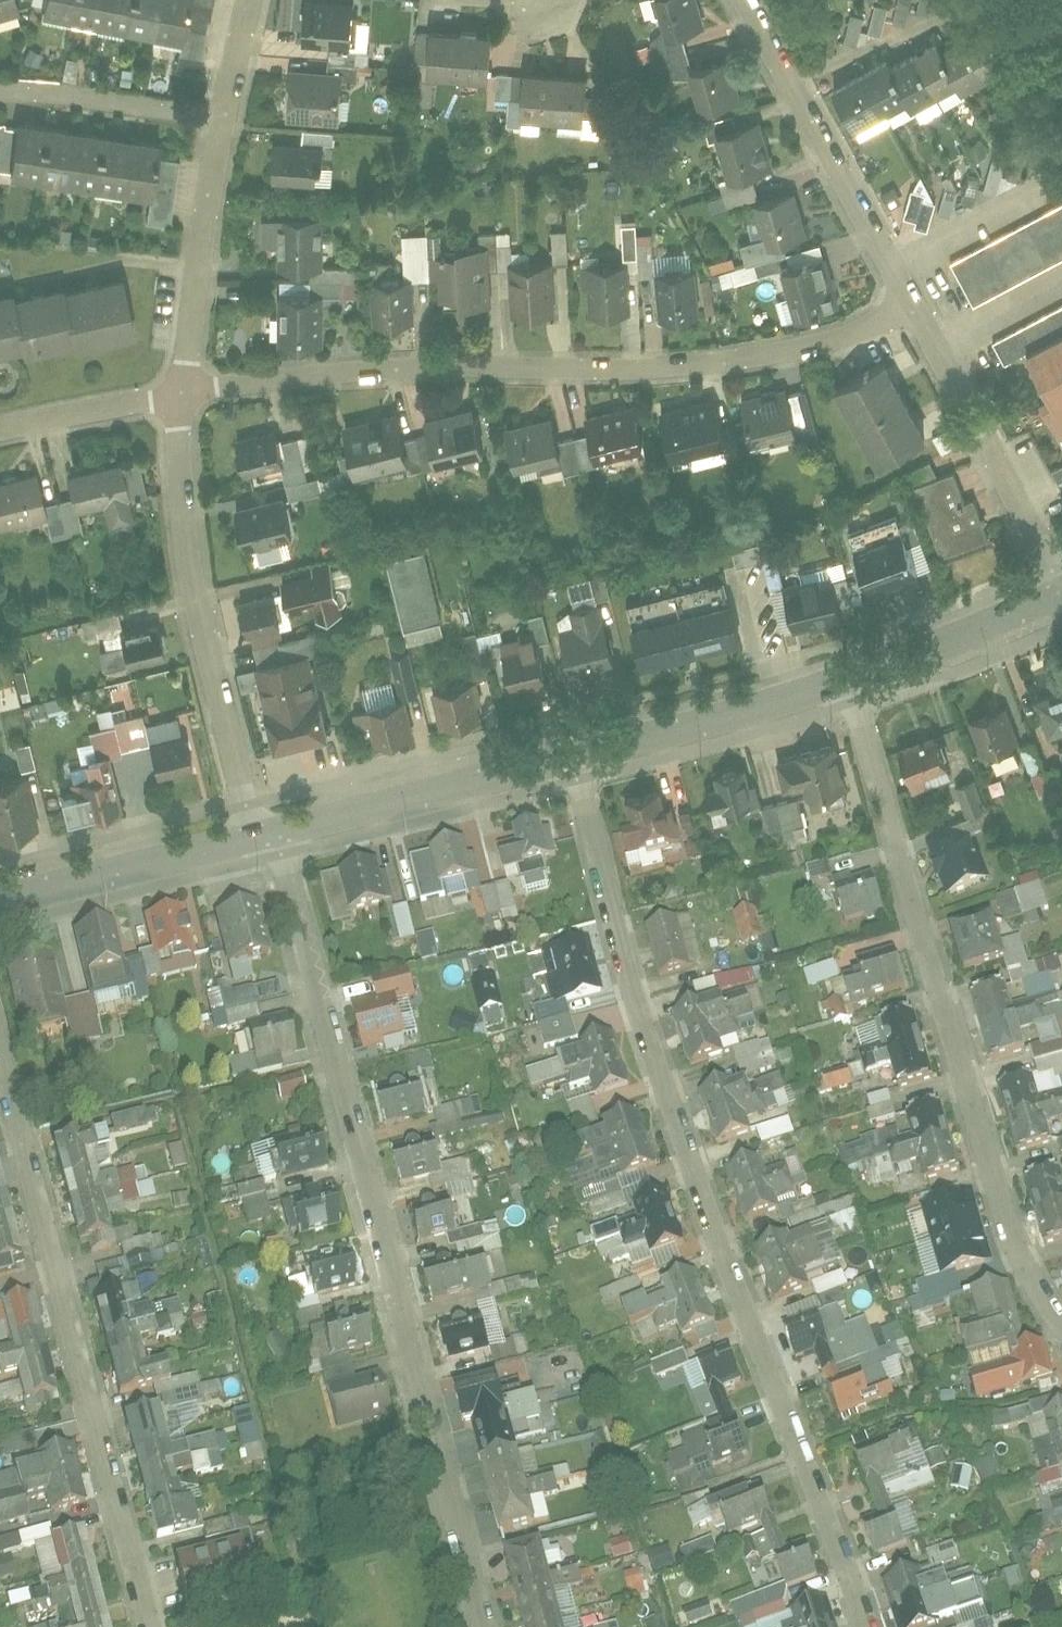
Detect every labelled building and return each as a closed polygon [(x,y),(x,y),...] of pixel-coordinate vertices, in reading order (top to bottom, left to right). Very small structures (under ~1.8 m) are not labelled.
[(18,0),(0,0),(0,19),(22,13),(18,0)] [(33,15),(62,21),(66,0),(37,0),(33,15)] [(62,21),(90,27),(96,0),(66,0),(62,21)] [(90,27),(118,33),(125,0),(96,0),(90,27)] [(118,33),(147,39),(155,0),(125,0),(118,33)] [(147,39),(175,45),(184,0),(155,0),(147,39)] [(691,0),(654,0),(664,40),(699,32),(691,0)] [(890,22),(902,24),(907,0),(894,0),(890,22)] [(877,35),(886,7),(872,3),(864,31),(877,35)] [(350,49),(351,10),(302,9),(301,49),(350,49)] [(841,44),(854,46),(860,16),(847,13),(841,44)] [(932,36),(834,90),(855,128),(942,80),(951,97),(1019,60),(997,22),(941,53),(932,36)] [(417,72),(487,78),(491,33),(421,27),(417,72)] [(740,99),(729,57),(688,68),(699,109),(740,99)] [(539,73),(501,73),(500,119),(538,120),(539,73)] [(577,74),(539,73),(538,120),(577,121),(577,74)] [(343,123),(344,78),(288,76),(286,121),(343,123)] [(762,118),(714,132),(728,179),(776,165),(762,118)] [(8,121),(0,171),(0,175),(28,180),(37,125),(8,121)] [(67,130),(37,125),(28,180),(58,185),(67,130)] [(96,135),(67,130),(58,185),(87,189),(96,135)] [(125,140),(96,135),(87,189),(116,194),(125,140)] [(154,145),(125,140),(116,194),(145,199),(154,145)] [(266,181),(320,185),(323,145),(269,141),(266,181)] [(988,162),(980,191),(993,194),(1001,165),(988,162)] [(967,172),(956,201),(968,206),(979,177),(967,172)] [(934,213),(948,217),(957,180),(943,176),(934,213)] [(809,234),(796,191),(752,203),(765,247),(809,234)] [(899,220),(924,226),(931,198),(905,192),(899,220)] [(950,265),(973,306),(1061,258),(1061,204),(950,265)] [(321,267),(320,216),(260,217),(260,247),(277,247),(278,268),(321,267)] [(631,224),(617,225),(619,258),(633,257),(631,224)] [(489,305),(487,246),(456,247),(457,257),(440,258),(442,306),(489,305)] [(838,305),(824,256),(782,268),(796,317),(838,305)] [(508,263),(510,314),(554,312),(551,261),(508,263)] [(627,263),(581,266),(585,317),(631,313),(627,263)] [(656,270),(659,319),(697,317),(694,268),(656,270)] [(368,280),(371,323),(414,321),(412,277),(368,280)] [(18,348),(21,360),(68,347),(70,355),(118,341),(102,286),(65,296),(62,288),(9,303),(6,292),(0,294),(0,353),(18,348)] [(322,344),(322,293),(278,294),(278,344),(322,344)] [(1060,437),(1061,436),(1061,332),(1026,351),(1048,392),(1039,397),(1060,437)] [(885,361),(838,388),(858,423),(905,397),(885,361)] [(786,388),(739,400),(751,445),(798,433),(786,388)] [(714,395),(658,410),(671,457),(727,442),(714,395)] [(905,397),(858,423),(877,458),(925,432),(905,397)] [(635,404),(584,416),(596,463),(646,451),(635,404)] [(473,409),(422,422),(434,469),(485,456),(473,409)] [(396,411),(342,424),(355,476),(409,463),(396,411)] [(552,416),(505,427),(514,467),(562,457),(552,416)] [(277,429),(236,439),(244,475),(286,465),(277,429)] [(121,464),(67,475),(75,510),(104,504),(108,524),(133,519),(121,464)] [(34,470),(0,479),(0,527),(45,516),(34,470)] [(954,472),(915,487),(942,558),(991,540),(976,498),(965,502),(954,472)] [(284,497),(232,511),(243,552),(295,537),(284,497)] [(920,573),(904,528),(853,546),(869,590),(920,573)] [(446,637),(423,550),(387,560),(410,646),(446,637)] [(331,565),(280,577),(288,614),(314,608),(316,618),(342,612),(331,565)] [(834,576),(784,587),(793,628),(843,617),(834,576)] [(725,582),(676,595),(690,650),(739,638),(725,582)] [(273,595),(240,601),(246,635),(279,629),(273,595)] [(676,595),(627,607),(641,663),(690,650),(676,595)] [(615,663),(600,603),(569,610),(573,627),(558,630),(568,674),(615,663)] [(105,670),(165,656),(158,624),(120,633),(123,645),(101,650),(105,670)] [(546,681),(532,633),(498,643),(512,691),(546,681)] [(398,694),(414,690),(404,650),(388,654),(398,694)] [(328,734),(308,654),(255,668),(275,747),(328,734)] [(479,679),(430,689),(439,730),(488,719),(479,679)] [(1035,692),(1049,729),(1061,724),(1061,681),(1035,692)] [(364,689),(366,704),(387,701),(385,686),(364,689)] [(415,737),(405,698),(349,712),(355,735),(369,732),(373,747),(415,737)] [(1021,741),(1006,703),(968,718),(983,756),(1021,741)] [(191,766),(182,733),(147,742),(156,775),(191,766)] [(949,771),(937,734),(898,747),(910,784),(949,771)] [(14,769),(27,767),(23,742),(10,745),(14,769)] [(848,788),(837,745),(776,760),(784,791),(805,785),(808,798),(848,788)] [(759,810),(747,767),(713,777),(715,788),(706,790),(715,822),(759,810)] [(119,808),(111,771),(77,779),(80,791),(57,797),(62,821),(119,808)] [(23,776),(0,781),(0,836),(36,827),(23,776)] [(953,780),(959,813),(980,809),(974,776),(953,780)] [(620,831),(628,861),(683,847),(671,805),(664,807),(659,787),(622,797),(631,829),(620,831)] [(803,838),(797,798),(758,803),(763,831),(779,828),(781,841),(803,838)] [(948,830),(973,826),(972,816),(946,819),(948,830)] [(514,843),(499,846),(504,868),(558,856),(552,829),(543,831),(540,820),(510,826),(514,843)] [(988,877),(971,830),(928,845),(944,892),(988,877)] [(463,839),(426,850),(437,887),(491,871),(485,852),(469,857),(463,839)] [(378,861),(318,876),(332,927),(357,921),(354,908),(387,899),(378,861)] [(883,912),(872,873),(835,884),(846,922),(883,912)] [(499,919),(515,915),(505,880),(475,888),(483,916),(497,912),(499,919)] [(1000,924),(1034,916),(1032,910),(1046,907),(1041,883),(993,893),(1000,924)] [(271,954),(257,902),(210,915),(224,967),(271,954)] [(387,908),(396,940),(412,936),(403,903),(387,908)] [(753,905),(733,910),(740,940),(761,935),(753,905)] [(194,954),(184,906),(145,914),(154,962),(194,954)] [(679,914),(644,924),(651,949),(686,939),(679,914)] [(1004,959),(990,915),(949,928),(962,972),(1004,959)] [(113,921),(74,930),(89,994),(128,985),(113,921)] [(414,933),(418,959),(434,956),(430,931),(414,933)] [(591,935),(539,947),(545,975),(597,963),(591,935)] [(686,939),(651,949),(658,974),(693,965),(686,939)] [(905,986),(895,950),(856,961),(859,972),(844,976),(851,1002),(905,986)] [(65,1001),(52,951),(3,964),(22,1034),(63,1023),(69,1046),(101,1037),(89,994),(65,1001)] [(462,957),(466,977),(488,972),(483,952),(462,957)] [(807,987),(834,977),(827,959),(800,970),(807,987)] [(597,963),(545,975),(552,1004),(604,991),(597,963)] [(377,999),(352,1005),(364,1049),(406,1038),(397,1002),(417,997),(409,966),(372,976),(377,999)] [(688,981),(690,995),(751,981),(748,968),(688,981)] [(481,1024),(499,1020),(496,1005),(500,1004),(493,972),(471,977),(481,1024)] [(254,1002),(277,998),(273,978),(202,991),(208,1028),(257,1020),(254,1002)] [(973,996),(989,1057),(1023,1048),(1018,1030),(1044,1023),(1037,997),(1013,1004),(1008,986),(973,996)] [(744,991),(674,1012),(690,1065),(724,1055),(719,1039),(755,1029),(744,991)] [(932,1077),(913,1010),(877,1020),(883,1041),(859,1048),(866,1073),(889,1067),(895,1088),(932,1077)] [(294,1050),(285,1015),(246,1025),(255,1060),(294,1050)] [(629,1083),(611,1032),(580,1043),(582,1050),(565,1056),(576,1087),(594,1080),(598,1093),(629,1083)] [(767,1039),(728,1048),(735,1076),(774,1068),(767,1039)] [(746,1079),(700,1093),(715,1142),(750,1131),(747,1120),(757,1116),(746,1079)] [(1017,1150),(1050,1141),(1045,1124),(1061,1119),(1061,1092),(1041,1097),(1036,1079),(1000,1089),(1017,1150)] [(415,1080),(376,1091),(385,1125),(425,1114),(415,1080)] [(296,1082),(270,1090),(273,1100),(299,1092),(296,1082)] [(961,1168),(940,1102),(906,1113),(913,1135),(887,1143),(895,1166),(920,1158),(926,1179),(961,1168)] [(862,1109),(865,1122),(888,1116),(885,1104),(862,1109)] [(104,1117),(108,1132),(152,1122),(148,1106),(104,1117)] [(497,1111),(476,1117),(475,1114),(457,1119),(460,1132),(500,1121),(497,1111)] [(648,1137),(639,1111),(603,1124),(611,1149),(648,1137)] [(756,1143),(791,1132),(785,1116),(751,1127),(756,1143)] [(325,1167),(314,1127),(270,1139),(281,1179),(325,1167)] [(83,1135),(53,1143),(77,1241),(112,1232),(105,1202),(118,1199),(112,1173),(94,1178),(83,1135)] [(656,1163),(648,1137),(611,1149),(620,1175),(656,1163)] [(432,1138),(392,1151),(403,1187),(443,1174),(432,1138)] [(169,1168),(183,1164),(178,1142),(164,1145),(169,1168)] [(761,1157),(725,1169),(743,1222),(780,1209),(777,1201),(797,1194),(786,1164),(765,1171),(761,1157)] [(1043,1241),(1061,1236),(1061,1170),(1027,1180),(1043,1241)] [(19,1253),(0,1179),(0,1258),(19,1253)] [(238,1200),(240,1222),(262,1221),(259,1188),(214,1191),(215,1202),(238,1200)] [(340,1226),(331,1190),(288,1201),(298,1237),(340,1226)] [(684,1243),(667,1190),(631,1203),(636,1216),(617,1223),(626,1247),(650,1239),(655,1252),(684,1243)] [(982,1227),(973,1192),(923,1205),(932,1240),(982,1227)] [(813,1217),(853,1209),(850,1197),(830,1201),(829,1194),(809,1198),(813,1217)] [(447,1200),(409,1210),(417,1241),(455,1232),(447,1200)] [(992,1262),(982,1227),(932,1240),(942,1275),(992,1262)] [(789,1233),(753,1245),(771,1298),(808,1285),(805,1277),(825,1270),(814,1239),(793,1246),(789,1233)] [(357,1285),(347,1251),(306,1262),(316,1297),(357,1285)] [(486,1252),(424,1267),(432,1299),(493,1285),(486,1252)] [(716,1320),(696,1269),(624,1298),(637,1330),(674,1316),(681,1334),(716,1320)] [(1027,1348),(1007,1282),(972,1292),(984,1333),(965,1339),(974,1370),(968,1372),(977,1400),(1054,1377),(1044,1343),(1027,1348)] [(123,1286),(90,1294),(115,1394),(169,1381),(163,1358),(145,1362),(140,1340),(153,1337),(146,1311),(130,1315),(123,1286)] [(32,1297),(0,1305),(0,1312),(10,1348),(0,1351),(0,1376),(0,1378),(17,1373),(24,1400),(58,1391),(32,1297)] [(369,1344),(360,1312),(321,1324),(330,1356),(369,1344)] [(480,1316),(439,1327),(447,1359),(488,1349),(480,1316)] [(815,1316),(785,1327),(795,1354),(813,1348),(838,1420),(897,1399),(891,1383),(867,1391),(860,1371),(838,1379),(815,1316)] [(896,1324),(868,1333),(872,1348),(900,1340),(896,1324)] [(718,1421),(678,1437),(693,1476),(748,1455),(722,1386),(740,1379),(728,1347),(694,1360),(718,1421)] [(651,1376),(677,1365),(672,1352),(646,1362),(651,1376)] [(390,1414),(379,1372),(327,1385),(337,1427),(390,1414)] [(499,1376),(451,1387),(462,1432),(473,1429),(498,1535),(535,1526),(499,1376)] [(250,1405),(231,1409),(241,1461),(260,1458),(250,1405)] [(157,1409),(125,1417),(154,1538),(198,1527),(191,1498),(181,1500),(176,1477),(189,1474),(182,1448),(167,1452),(157,1409)] [(33,1457),(24,1429),(0,1437),(0,1467),(33,1457)] [(875,1516),(858,1522),(872,1558),(908,1544),(883,1478),(899,1472),(895,1461),(911,1455),(902,1430),(849,1450),(875,1516)] [(79,1472),(71,1443),(36,1452),(43,1481),(79,1472)] [(927,1468),(943,1463),(937,1447),(921,1452),(927,1468)] [(993,1459),(975,1460),(977,1484),(995,1482),(993,1459)] [(950,1488),(967,1489),(968,1466),(952,1465),(950,1488)] [(86,1500),(79,1472),(43,1481),(51,1509),(86,1500)] [(1045,1483),(1056,1517),(1061,1515),(1061,1478),(1045,1483)] [(816,1575),(804,1543),(787,1549),(764,1484),(713,1502),(725,1537),(764,1524),(785,1585),(816,1575)] [(88,1550),(82,1529),(47,1538),(52,1559),(88,1550)] [(607,1541),(611,1556),(629,1552),(625,1537),(607,1541)] [(681,1565),(710,1552),(703,1537),(675,1549),(681,1565)] [(249,1584),(238,1542),(172,1558),(183,1601),(249,1584)] [(505,1552),(523,1626),(563,1626),(543,1543),(505,1552)] [(666,1545),(645,1550),(650,1570),(671,1565),(666,1545)] [(93,1572),(88,1550),(52,1559),(58,1581),(93,1572)] [(637,1570),(624,1571),(625,1586),(638,1585),(637,1570)] [(886,1582),(900,1626),(924,1626),(937,1623),(933,1611),(957,1603),(949,1578),(927,1585),(923,1571),(886,1582)] [(99,1593),(93,1572),(58,1581),(64,1603),(99,1593)] [(105,1615),(99,1593),(64,1603),(69,1624),(105,1615)] [(825,1600),(787,1612),(792,1626),(832,1626),(834,1626),(825,1600)] [(703,1602),(678,1610),(682,1625),(707,1617),(703,1602)] [(105,1615),(69,1624),(70,1626),(108,1626),(105,1615)]
